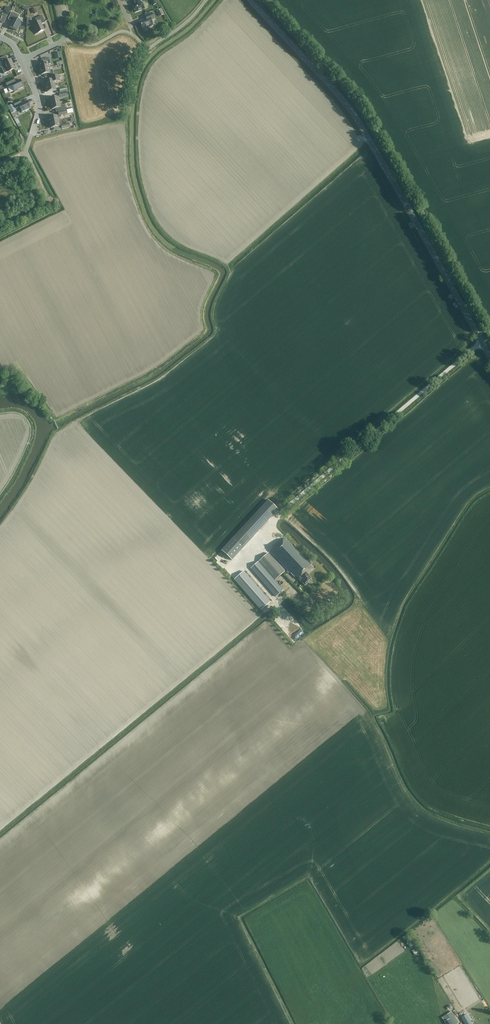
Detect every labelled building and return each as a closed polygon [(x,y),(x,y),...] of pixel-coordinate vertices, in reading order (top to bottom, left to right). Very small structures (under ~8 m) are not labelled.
[(141,3),(140,0),(133,0),(135,5),(133,6),(135,12),(145,9),(142,2),(141,3)] [(10,27),(17,31),(21,22),(18,20),(20,16),(12,12),(8,19),(12,21),(10,27)] [(149,26),(149,27),(153,25),(151,20),(154,19),(152,13),(145,16),(146,19),(140,22),(142,29),(149,26)] [(45,23),(42,15),(35,19),(37,23),(33,24),(38,33),(44,30),(42,24),(45,23)] [(0,59),(0,68),(1,67),(3,67),(0,61),(6,58),(8,61),(8,60),(6,56),(0,59)] [(8,61),(6,58),(0,61),(3,67),(1,67),(4,74),(15,69),(12,63),(13,63),(11,59),(8,60),(8,61)] [(40,69),(49,67),(49,64),(51,64),(49,58),(41,59),(42,63),(39,64),(40,69)] [(49,67),(40,69),(41,75),(44,74),(45,78),(54,76),(53,70),(50,70),(49,67)] [(46,87),(55,85),(54,82),(60,81),(59,75),(51,77),(51,80),(45,81),(46,87)] [(15,82),(13,78),(5,82),(7,87),(11,85),(14,92),(18,91),(17,90),(24,87),(20,80),(15,82)] [(21,103),(20,100),(13,103),(16,109),(20,107),(22,112),(31,108),(27,101),(21,103)] [(60,105),(60,102),(51,104),(52,109),(55,109),(56,112),(66,110),(65,107),(63,107),(63,106),(61,105),(60,105)] [(50,123),(59,121),(58,118),(61,118),(60,116),(68,114),(67,110),(58,112),(59,115),(49,117),(50,123)] [(59,121),(50,123),(51,128),(61,126),(62,129),(70,128),(70,124),(63,125),(62,123),(59,124),(59,121)] [(232,560),(278,510),(268,500),(234,537),(221,550),(232,560)] [(296,576),(304,586),(308,582),(308,581),(311,578),(307,574),(313,568),(284,538),(270,551),(295,577),(296,576)] [(259,561),(275,580),(284,572),(268,553),(259,561)] [(250,569),(275,597),(283,590),(258,562),(250,569)] [(234,579),(261,610),(271,602),(244,571),(234,579)] [(296,620),(289,628),(292,631),(299,624),(296,620)] [(453,1023),(458,1023),(459,1023),(453,1014),(452,1011),(449,1013),(447,1014),(450,1019),(453,1023)] [(462,1018),(465,1023),(473,1023),(467,1014),(462,1018)]
